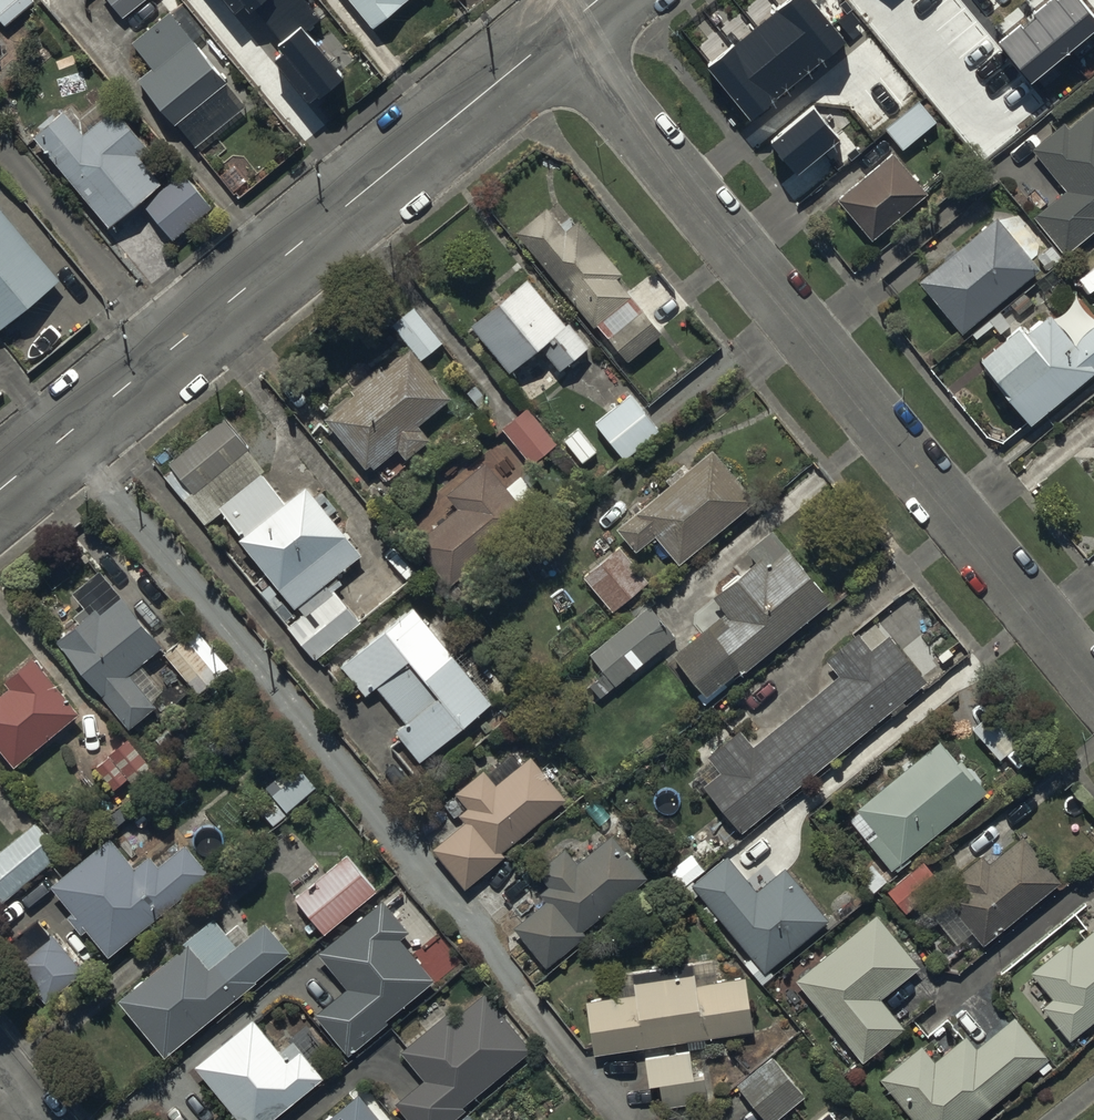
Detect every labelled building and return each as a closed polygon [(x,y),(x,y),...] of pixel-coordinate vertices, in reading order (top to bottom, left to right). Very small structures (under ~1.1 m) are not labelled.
[(35,0),(2,0),(0,2),(0,19),(7,27),(36,2),(35,0)] [(148,0),(109,0),(123,19),(148,0)] [(269,24),(297,0),(228,0),(237,11),(246,4),(252,11),(256,8),(269,24)] [(269,24),(283,42),(280,45),(286,53),(277,60),(312,102),(343,77),(306,32),(321,19),(306,0),(297,0),(269,24)] [(374,29),(411,0),(351,0),(374,29)] [(778,9),(819,59),(842,41),(808,0),(788,0),(778,9)] [(1037,16),(1066,51),(1093,28),(1093,16),(1081,0),(1056,0),(1037,16)] [(778,9),(755,27),(796,78),(819,59),(778,9)] [(193,147),(244,106),(168,12),(132,41),(151,65),(136,77),(193,147)] [(1037,16),(1004,43),(1033,78),(1066,51),(1037,16)] [(755,27),(732,45),(774,96),(796,78),(755,27)] [(732,45),(710,63),(751,114),(774,96),(732,45)] [(72,109),(36,138),(111,230),(170,182),(149,156),(154,152),(111,99),(83,121),(72,109)] [(1093,99),(1069,120),(1064,115),(1030,142),(1065,185),(1034,210),(1065,248),(1093,224),(1093,100),(1093,99)] [(920,104),(887,132),(902,150),(935,121),(920,104)] [(837,136),(813,107),(772,141),(796,170),(837,136)] [(873,239),(928,192),(894,152),(839,199),(873,239)] [(219,214),(190,177),(147,210),(177,248),(219,214)] [(564,220),(544,196),(513,222),(592,317),(595,315),(626,353),(660,325),(615,271),(622,265),(576,210),(564,220)] [(0,206),(0,332),(62,281),(0,206)] [(1038,261),(994,210),(918,273),(962,325),(1038,261)] [(564,314),(525,269),(469,316),(508,362),(536,338),(556,362),(586,336),(566,312),(564,314)] [(975,337),(1002,371),(998,374),(1026,409),(1093,356),(1093,310),(1070,329),(1046,299),(1023,317),(1015,306),(975,337)] [(439,336),(411,302),(391,318),(407,339),(377,363),(375,360),(365,368),(363,365),(345,380),(349,384),(323,405),(367,459),(372,455),(375,459),(394,444),(402,454),(430,431),(417,416),(450,389),(420,352),(439,336)] [(657,424),(628,388),(594,415),(623,451),(657,424)] [(555,437),(525,401),(499,422),(530,458),(555,437)] [(362,546),(302,471),(280,489),(263,467),(266,465),(223,410),(166,454),(190,485),(182,491),(204,518),(222,504),(240,527),(237,529),(290,596),(293,594),(304,607),(288,620),(317,657),(362,621),(329,581),(339,573),(334,568),(362,546)] [(595,446),(577,423),(562,435),(581,458),(595,446)] [(754,490),(709,438),(614,520),(634,543),(655,525),(680,554),(754,490)] [(504,480),(484,454),(444,486),(456,501),(413,536),(449,580),(545,502),(518,469),(504,480)] [(827,592),(770,522),(746,541),(754,552),(711,587),(725,604),(672,647),(702,685),(697,689),(704,697),(726,680),(722,674),(739,660),(741,662),(827,592)] [(650,578),(621,543),(584,574),(613,608),(650,578)] [(160,637),(97,562),(70,585),(82,599),(71,609),(74,613),(53,631),(101,686),(99,688),(127,721),(156,697),(146,685),(156,676),(138,655),(160,637)] [(490,696),(411,600),(339,658),(364,688),(374,680),(405,718),(394,727),(417,755),(490,696)] [(673,631),(647,600),(588,650),(602,666),(587,679),(599,694),(673,631)] [(225,663),(193,624),(163,649),(195,688),(225,663)] [(927,674),(889,628),(870,643),(856,627),(825,653),(837,668),(751,738),(739,723),(705,750),(718,765),(702,778),(742,826),(927,674)] [(31,649),(2,673),(6,679),(0,684),(0,742),(11,756),(76,705),(31,649)] [(1018,729),(993,702),(971,722),(997,749),(1018,729)] [(985,782),(959,751),(956,754),(937,731),(854,799),(877,826),(866,835),(890,863),(893,860),(896,864),(909,854),(905,849),(985,782)] [(158,771),(125,732),(91,760),(110,783),(105,787),(119,804),(158,771)] [(563,791),(527,750),(494,779),(481,764),(455,787),(467,800),(458,808),(464,815),(430,843),(463,881),(502,849),(499,845),(563,791)] [(314,780),(301,764),(271,788),(285,804),(314,780)] [(32,818),(0,845),(0,898),(58,849),(32,818)] [(1059,873),(1019,827),(986,855),(978,846),(951,870),(959,880),(929,906),(956,937),(973,922),(985,937),(1059,873)] [(208,865),(182,834),(155,857),(146,847),(133,858),(107,828),(48,877),(71,905),(65,910),(79,926),(85,922),(107,948),(208,865)] [(646,873),(609,828),(575,857),(562,842),(534,866),(547,881),(538,889),(544,897),(512,923),(544,962),(586,927),(584,924),(646,873)] [(362,870),(345,849),(278,902),(307,938),(394,868),(382,854),(362,870)] [(826,913),(782,861),(755,883),(726,850),(691,879),(764,965),(826,913)] [(940,875),(921,855),(888,885),(906,905),(940,875)] [(407,926),(381,894),(315,946),(344,982),(313,1006),(347,1048),(386,1017),(382,1012),(431,973),(399,932),(407,926)] [(917,961),(875,909),(795,974),(861,1055),(904,1021),(879,991),(917,961)] [(287,943),(262,914),(235,937),(211,910),(116,993),(165,1049),(287,943)] [(1070,941),(1065,935),(1030,964),(1053,992),(1041,1001),(1069,1034),(1093,1014),(1093,922),(1070,941)] [(82,967),(50,928),(12,959),(29,980),(25,983),(40,1001),(82,967)] [(692,968),(632,976),(633,987),(585,993),(593,1046),(751,1025),(744,972),(693,979),(692,968)] [(482,987),(454,1010),(449,1004),(400,1045),(423,1073),(393,1097),(412,1119),(444,1119),(464,1103),(460,1098),(528,1042),(482,987)] [(249,1009),(193,1058),(248,1119),(260,1119),(320,1068),(298,1043),(287,1052),(249,1009)] [(1013,1012),(976,1043),(964,1030),(932,1056),(919,1039),(878,1073),(918,1119),(963,1119),(1034,1061),(1040,1069),(1049,1062),(1043,1054),(1046,1051),(1013,1012)] [(689,1044),(642,1051),(645,1072),(658,1070),(663,1107),(706,1101),(701,1062),(691,1063),(689,1044)] [(774,1054),(738,1083),(768,1119),(804,1091),(774,1054)] [(355,1085),(311,1119),(384,1119),(355,1085)] [(465,1107),(450,1119),(477,1119),(465,1107)]
